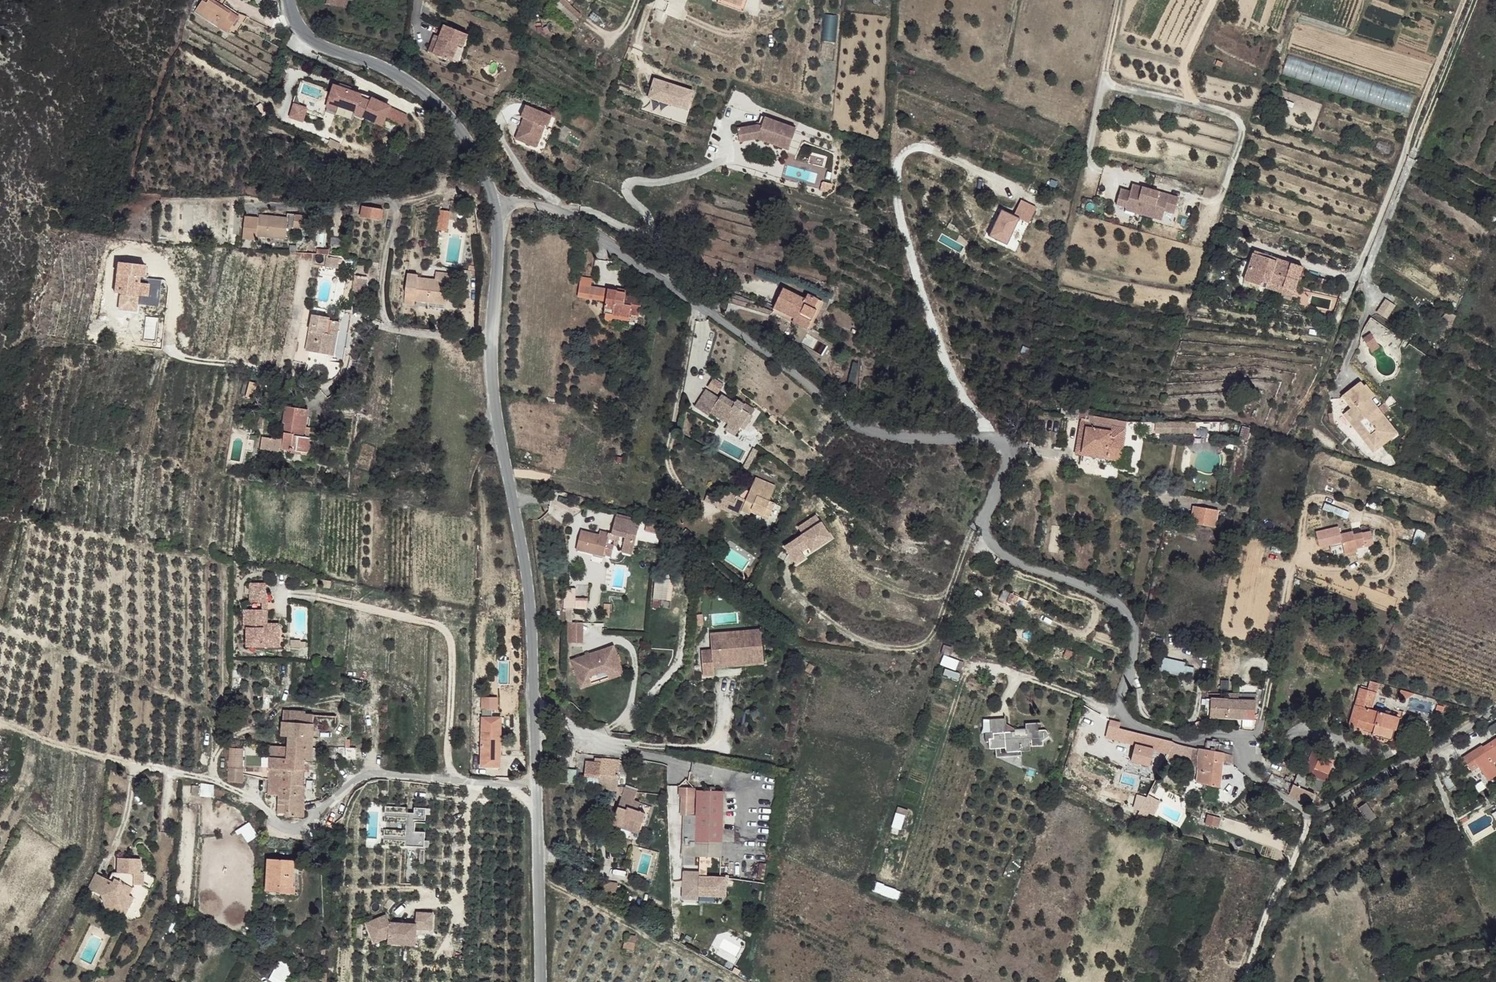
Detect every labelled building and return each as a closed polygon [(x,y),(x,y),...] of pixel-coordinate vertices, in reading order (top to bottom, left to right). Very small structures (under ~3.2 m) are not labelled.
[(571,0),(559,0),(556,4),(575,19),(583,10),(571,0)] [(719,0),(717,0),(716,4),(739,13),(744,0),(740,0),(737,7),(719,0)] [(235,23),(206,7),(203,12),(198,10),(192,20),(227,38),(235,23)] [(437,38),(431,55),(448,61),(455,46),(460,49),(466,36),(442,26),(437,38)] [(432,36),(425,52),(431,55),(437,38),(432,36)] [(1286,59),(1282,78),(1409,109),(1414,90),(1286,59)] [(688,112),(695,92),(654,77),(647,98),(688,112)] [(332,95),(330,99),(339,102),(337,107),(355,113),(354,115),(363,119),(363,118),(381,126),(383,120),(389,108),(371,100),(369,104),(360,101),(361,98),(334,89),(332,95)] [(339,102),(330,99),(327,108),(336,111),(337,107),(339,102)] [(547,115),(520,104),(516,116),(519,117),(511,137),(531,145),(539,125),(543,126),(547,115)] [(306,111),(295,107),(291,118),(302,122),(306,111)] [(406,117),(389,108),(383,120),(401,128),(406,117)] [(750,127),(732,130),(734,143),(751,140),(783,153),(791,131),(759,120),(756,129),(750,127)] [(1128,193),(1118,191),(1114,206),(1121,208),(1120,211),(1142,216),(1167,222),(1170,212),(1179,215),(1184,200),(1150,190),(1131,186),(1128,193)] [(1019,220),(1030,224),(1037,206),(1020,199),(1014,215),(1001,210),(990,237),(1008,245),(1019,220)] [(362,209),(361,218),(380,221),(382,209),(367,207),(362,206),(362,209)] [(451,210),(439,207),(436,228),(447,230),(451,210)] [(257,214),(245,212),(242,236),(255,237),(256,233),(257,214)] [(288,215),(258,212),(257,214),(256,233),(286,237),(288,215)] [(308,218),(295,216),(294,230),(306,231),(308,218)] [(1251,248),(1250,252),(1278,261),(1279,257),(1251,248)] [(1242,278),(1257,283),(1258,278),(1269,281),(1278,261),(1250,252),(1242,278)] [(340,258),(328,257),(327,267),(339,268),(340,258)] [(1278,261),(1269,281),(1291,288),(1299,264),(1289,260),(1287,264),(1278,261)] [(145,264),(118,261),(118,273),(119,273),(119,279),(123,279),(122,295),(138,297),(140,275),(144,276),(145,264)] [(435,269),(434,278),(447,281),(451,281),(451,272),(435,269)] [(417,272),(406,270),(405,287),(415,288),(417,276),(417,272)] [(434,278),(417,276),(415,288),(413,298),(427,300),(444,302),(447,281),(434,278)] [(366,279),(354,278),(352,291),(355,292),(364,293),(366,279)] [(1258,278),(1257,283),(1267,286),(1269,281),(1258,278)] [(598,282),(581,279),(580,290),(595,293),(598,282)] [(1269,281),(1267,286),(1289,294),(1291,288),(1269,281)] [(598,282),(595,293),(608,297),(610,285),(598,282)] [(608,297),(606,308),(609,308),(607,310),(608,312),(608,313),(611,314),(613,314),(615,313),(616,310),(631,313),(631,310),(642,311),(645,292),(627,289),(626,298),(618,298),(619,286),(610,285),(608,297)] [(415,288),(405,287),(402,302),(413,303),(413,298),(415,288)] [(780,287),(768,307),(788,318),(790,315),(805,323),(812,310),(809,308),(814,299),(803,294),(800,298),(780,287)] [(442,308),(444,302),(427,300),(426,306),(442,308)] [(328,316),(310,314),(305,351),(326,354),(330,333),(326,332),(327,327),(336,328),(337,320),(328,319),(328,316)] [(790,315),(788,318),(803,326),(805,323),(790,315)] [(296,351),(304,352),(308,325),(300,324),(296,351)] [(336,328),(327,327),(326,332),(330,333),(326,354),(334,354),(338,329),(336,328)] [(1380,331),(1372,337),(1375,342),(1383,336),(1380,331)] [(1383,336),(1375,342),(1377,345),(1378,345),(1379,345),(1380,345),(1380,344),(1381,344),(1382,344),(1382,343),(1383,343),(1383,342),(1384,341),(1385,340),(1383,336)] [(1358,379),(1353,382),(1373,390),(1366,381),(1362,382),(1358,379)] [(1353,382),(1342,390),(1351,402),(1345,407),(1350,414),(1347,417),(1362,437),(1366,435),(1375,447),(1385,440),(1389,443),(1402,433),(1387,414),(1375,423),(1370,416),(1382,407),(1375,397),(1377,396),(1373,390),(1353,382)] [(257,386),(249,385),(246,400),(254,402),(257,386)] [(709,386),(705,391),(746,421),(750,414),(751,415),(756,408),(746,401),(745,402),(739,398),(736,401),(723,392),(721,395),(709,386)] [(705,391),(696,403),(709,412),(712,409),(726,419),(728,416),(731,419),(741,426),(746,421),(705,391)] [(308,408),(286,406),(284,424),(286,424),(283,447),(292,449),(292,453),(301,455),(302,452),(308,453),(310,438),(309,438),(305,438),(305,428),(308,408)] [(1079,407),(1077,417),(1078,418),(1087,419),(1088,415),(1088,412),(1089,408),(1079,407)] [(1078,418),(1072,452),(1104,458),(1106,447),(1109,448),(1114,422),(1122,421),(1088,415),(1087,419),(1078,418)] [(731,419),(730,421),(739,429),(741,426),(731,419)] [(1153,420),(1153,428),(1160,428),(1161,420),(1155,419),(1153,420)] [(1161,420),(1160,428),(1177,428),(1178,420),(1161,420)] [(1178,420),(1177,428),(1193,429),(1194,420),(1178,420)] [(1194,420),(1193,429),(1210,431),(1211,420),(1194,420)] [(1114,422),(1109,448),(1118,450),(1124,421),(1122,421),(1114,422)] [(280,440),(263,438),(261,449),(279,451),(280,440)] [(1109,448),(1108,459),(1117,461),(1118,450),(1109,448)] [(753,477),(748,489),(753,491),(751,497),(773,507),(775,503),(768,500),(774,488),(775,485),(771,485),(753,477)] [(722,488),(714,504),(730,511),(731,507),(749,513),(751,509),(769,517),(773,507),(751,497),(749,501),(743,499),(737,496),(737,494),(722,488)] [(1194,508),(1190,524),(1215,529),(1218,513),(1217,513),(1216,517),(1207,516),(1205,524),(1196,522),(1199,509),(1194,508)] [(816,513),(796,527),(802,534),(783,547),(795,565),(834,539),(816,513)] [(615,514),(615,517),(635,522),(634,528),(638,529),(640,520),(615,514)] [(580,530),(576,549),(602,556),(603,555),(606,538),(608,533),(616,535),(618,536),(623,537),(621,549),(632,551),(638,529),(634,528),(635,522),(615,517),(611,533),(599,530),(598,534),(580,530)] [(664,530),(651,526),(648,535),(662,539),(664,530)] [(1333,530),(1338,549),(1350,546),(1349,543),(1356,542),(1353,529),(1346,530),(1345,527),(1333,530)] [(1413,529),(1410,537),(1420,541),(1423,534),(1413,529)] [(614,539),(606,538),(603,555),(610,556),(613,546),(614,539)] [(576,589),(565,588),(565,596),(567,596),(566,609),(572,609),(575,610),(576,599),(576,589)] [(588,600),(576,599),(575,610),(587,611),(588,600)] [(250,601),(250,620),(259,620),(259,611),(267,611),(268,601),(250,601)] [(259,611),(259,620),(262,620),(267,620),(267,611),(259,611)] [(267,620),(262,620),(262,627),(262,642),(260,642),(260,646),(274,646),(274,653),(279,653),(279,641),(267,641),(267,620)] [(262,642),(262,627),(243,627),(244,646),(247,646),(247,664),(279,664),(279,653),(274,653),(274,646),(260,646),(260,642),(262,642)] [(762,627),(741,628),(742,638),(760,637),(761,649),(764,649),(762,627)] [(711,631),(713,647),(714,659),(736,657),(735,656),(743,655),(744,662),(765,661),(764,649),(761,649),(760,637),(742,638),(741,628),(711,631)] [(571,635),(564,634),(563,653),(570,654),(571,635)] [(615,644),(571,658),(579,683),(591,679),(590,676),(612,668),(614,677),(624,673),(615,644)] [(713,647),(701,648),(703,673),(716,672),(715,665),(714,659),(713,647)] [(939,664),(947,667),(944,675),(957,680),(964,663),(944,654),(939,664)] [(736,657),(714,659),(715,665),(744,662),(743,655),(735,656),(736,657)] [(1193,677),(1195,663),(1163,660),(1162,674),(1193,677)] [(591,679),(579,683),(581,688),(593,684),(591,679)] [(1340,722),(1350,724),(1365,691),(1351,687),(1340,722)] [(1365,691),(1350,724),(1357,725),(1358,720),(1367,722),(1365,729),(1364,733),(1382,738),(1389,716),(1362,707),(1366,691),(1365,691)] [(1227,700),(1227,718),(1242,718),(1242,700),(1237,700),(1236,694),(1230,694),(1229,699),(1227,700)] [(1242,700),(1242,718),(1254,719),(1254,700),(1250,700),(1249,694),(1236,694),(1237,700),(1242,700)] [(496,695),(481,695),(481,707),(490,708),(496,708),(496,695)] [(1209,711),(1209,717),(1227,718),(1227,700),(1224,699),(1210,699),(1209,711)] [(490,708),(481,707),(481,715),(489,715),(490,708)] [(288,736),(288,746),(311,749),(312,716),(304,715),(304,711),(290,711),(289,721),(282,721),(282,735),(288,736)] [(489,715),(481,715),(481,720),(495,721),(494,753),(491,753),(491,765),(499,765),(500,715),(489,715)] [(1004,717),(995,717),(995,722),(990,723),(991,731),(995,731),(995,739),(1006,738),(1011,738),(1011,742),(1027,741),(1036,741),(1036,733),(1037,732),(1038,735),(1050,735),(1049,730),(1057,725),(1054,720),(1047,720),(1046,716),(1029,717),(1030,724),(1019,726),(1019,731),(1005,732),(1004,721),(1004,717)] [(495,721),(481,720),(479,765),(491,765),(491,753),(494,753),(495,721)] [(1105,736),(1115,739),(1118,727),(1119,722),(1109,720),(1105,736)] [(1358,720),(1357,725),(1365,729),(1367,722),(1358,720)] [(1495,732),(1495,723),(1487,728),(1491,734),(1495,732)] [(1118,727),(1115,739),(1124,741),(1127,730),(1118,727)] [(1127,730),(1124,741),(1167,752),(1169,747),(1171,740),(1127,730)] [(345,733),(340,733),(339,747),(345,747),(347,747),(348,739),(345,738),(345,733)] [(1207,740),(1204,749),(1208,750),(1217,752),(1219,745),(1219,742),(1207,740)] [(547,741),(545,750),(548,750),(555,751),(555,743),(547,741)] [(1477,749),(1459,763),(1471,778),(1475,775),(1483,787),(1495,777),(1495,770),(1493,765),(1495,763),(1495,746),(1493,742),(1478,752),(1477,749)] [(245,745),(231,744),(229,764),(228,774),(242,776),(244,765),(243,765),(245,745)] [(288,746),(270,744),(270,757),(304,761),(311,762),(311,749),(288,746)] [(1233,747),(1219,745),(1217,752),(1222,753),(1231,755),(1233,747)] [(1198,749),(1193,747),(1189,764),(1197,766),(1198,749)] [(1194,783),(1203,785),(1204,774),(1207,760),(1208,750),(1204,749),(1198,749),(1197,766),(1196,770),(1194,783)] [(1313,749),(1308,763),(1321,768),(1327,754),(1313,749)] [(1208,750),(1207,760),(1221,763),(1222,753),(1217,752),(1208,750)] [(1222,753),(1221,763),(1229,764),(1231,755),(1222,753)] [(594,758),(594,773),(599,773),(598,785),(616,788),(617,784),(620,758),(600,756),(600,758),(594,758)] [(304,761),(270,757),(268,793),(279,794),(278,813),(286,813),(286,816),(303,817),(304,761)] [(589,773),(594,773),(594,758),(586,757),(583,777),(588,777),(589,773)] [(1204,774),(1219,777),(1220,769),(1221,763),(1207,760),(1204,774)] [(1282,779),(1270,773),(1266,783),(1278,788),(1282,779)] [(1204,774),(1203,785),(1218,788),(1219,777),(1204,774)] [(1292,784),(1282,779),(1278,788),(1278,790),(1288,795),(1292,784)] [(213,782),(200,780),(199,792),(212,794),(213,782)] [(616,788),(616,792),(622,794),(626,786),(617,784),(616,788)] [(1292,784),(1288,795),(1309,804),(1314,793),(1292,784)] [(622,794),(608,821),(621,827),(625,822),(640,829),(647,815),(638,811),(641,804),(635,800),(639,792),(626,786),(622,794)] [(701,788),(702,838),(728,837),(727,787),(701,788)] [(1148,795),(1141,807),(1150,812),(1157,801),(1148,795)] [(1365,803),(1358,809),(1368,823),(1375,817),(1365,803)] [(406,809),(384,807),(383,845),(405,846),(405,841),(413,842),(413,847),(427,847),(428,842),(424,842),(424,833),(421,833),(421,823),(424,824),(425,815),(429,815),(429,810),(414,809),(414,814),(406,813),(406,809)] [(892,828),(900,830),(905,812),(896,810),(892,828)] [(1204,814),(1201,822),(1213,826),(1216,817),(1204,814)] [(237,829),(246,844),(258,836),(249,822),(237,829)] [(625,822),(621,827),(636,835),(640,829),(625,822)] [(293,860),(266,858),(264,892),(278,893),(279,885),(287,886),(293,860)] [(141,860),(117,859),(116,874),(110,884),(103,899),(105,916),(121,909),(131,913),(126,927),(135,931),(144,924),(145,918),(155,886),(151,876),(140,876),(141,860)] [(727,877),(699,877),(699,871),(682,871),(682,903),(701,903),(701,898),(727,898),(727,877)] [(90,893),(97,896),(104,882),(98,878),(90,893)] [(110,884),(104,882),(97,896),(103,899),(110,884)] [(873,883),(871,893),(894,898),(897,888),(873,883)] [(121,909),(105,916),(126,927),(131,913),(121,909)] [(388,916),(368,924),(375,941),(416,943),(417,928),(433,928),(434,913),(417,912),(416,923),(390,921),(388,916)] [(626,935),(624,946),(634,949),(636,937),(626,935)] [(269,981),(271,981),(286,981),(293,965),(278,959),(269,981)]
